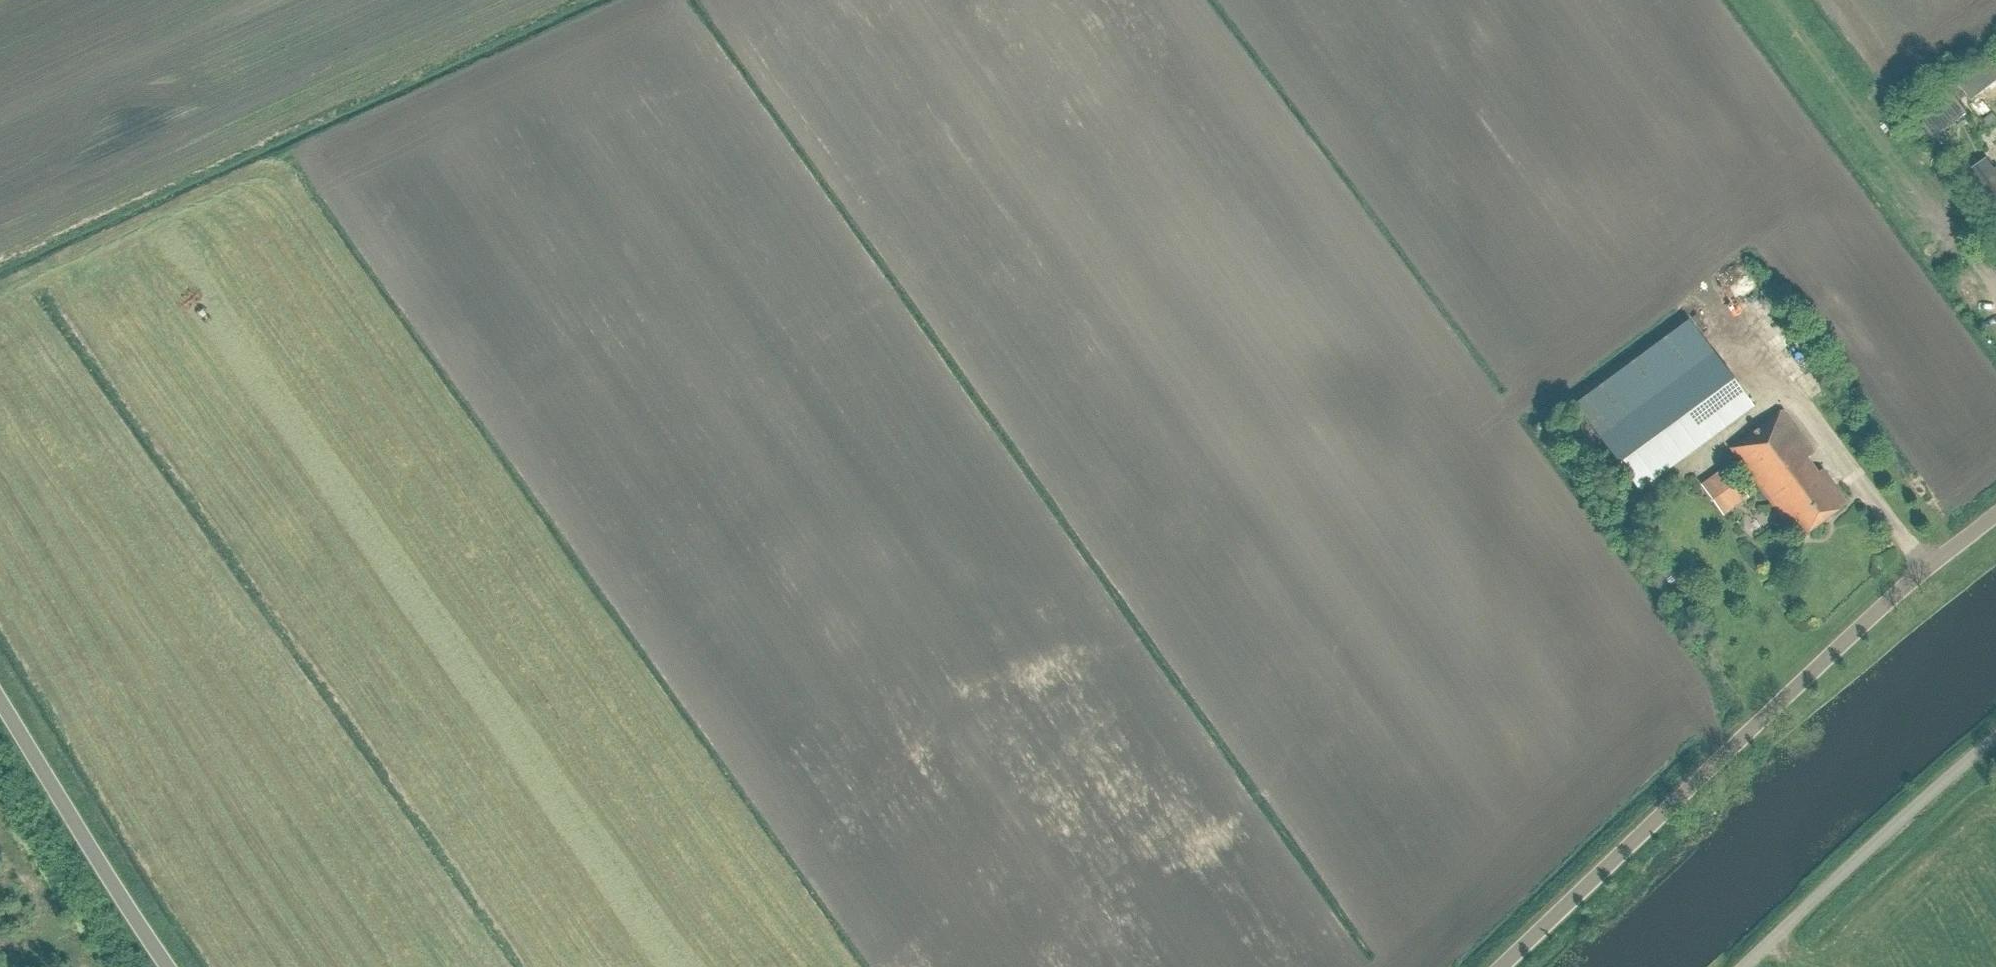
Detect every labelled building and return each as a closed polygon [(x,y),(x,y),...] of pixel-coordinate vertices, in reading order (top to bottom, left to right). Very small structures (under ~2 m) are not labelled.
[(1974,91),(1973,90),(1980,85),(1970,72),(1964,77),(1950,88),(1960,101),(1974,91)] [(1960,101),(1950,88),(1916,114),(1933,137),(1967,111),(1960,101)] [(1987,158),(1966,173),(1995,215),(1995,171),(1987,158)] [(1753,406),(1701,336),(1708,331),(1696,314),(1689,319),(1689,320),(1575,404),(1639,491),(1753,406)] [(1783,409),(1730,448),(1797,539),(1846,502),(1821,469),(1817,472),(1807,459),(1816,453),(1783,409)] [(1699,485),(1722,516),(1748,497),(1725,466),(1699,485)]
